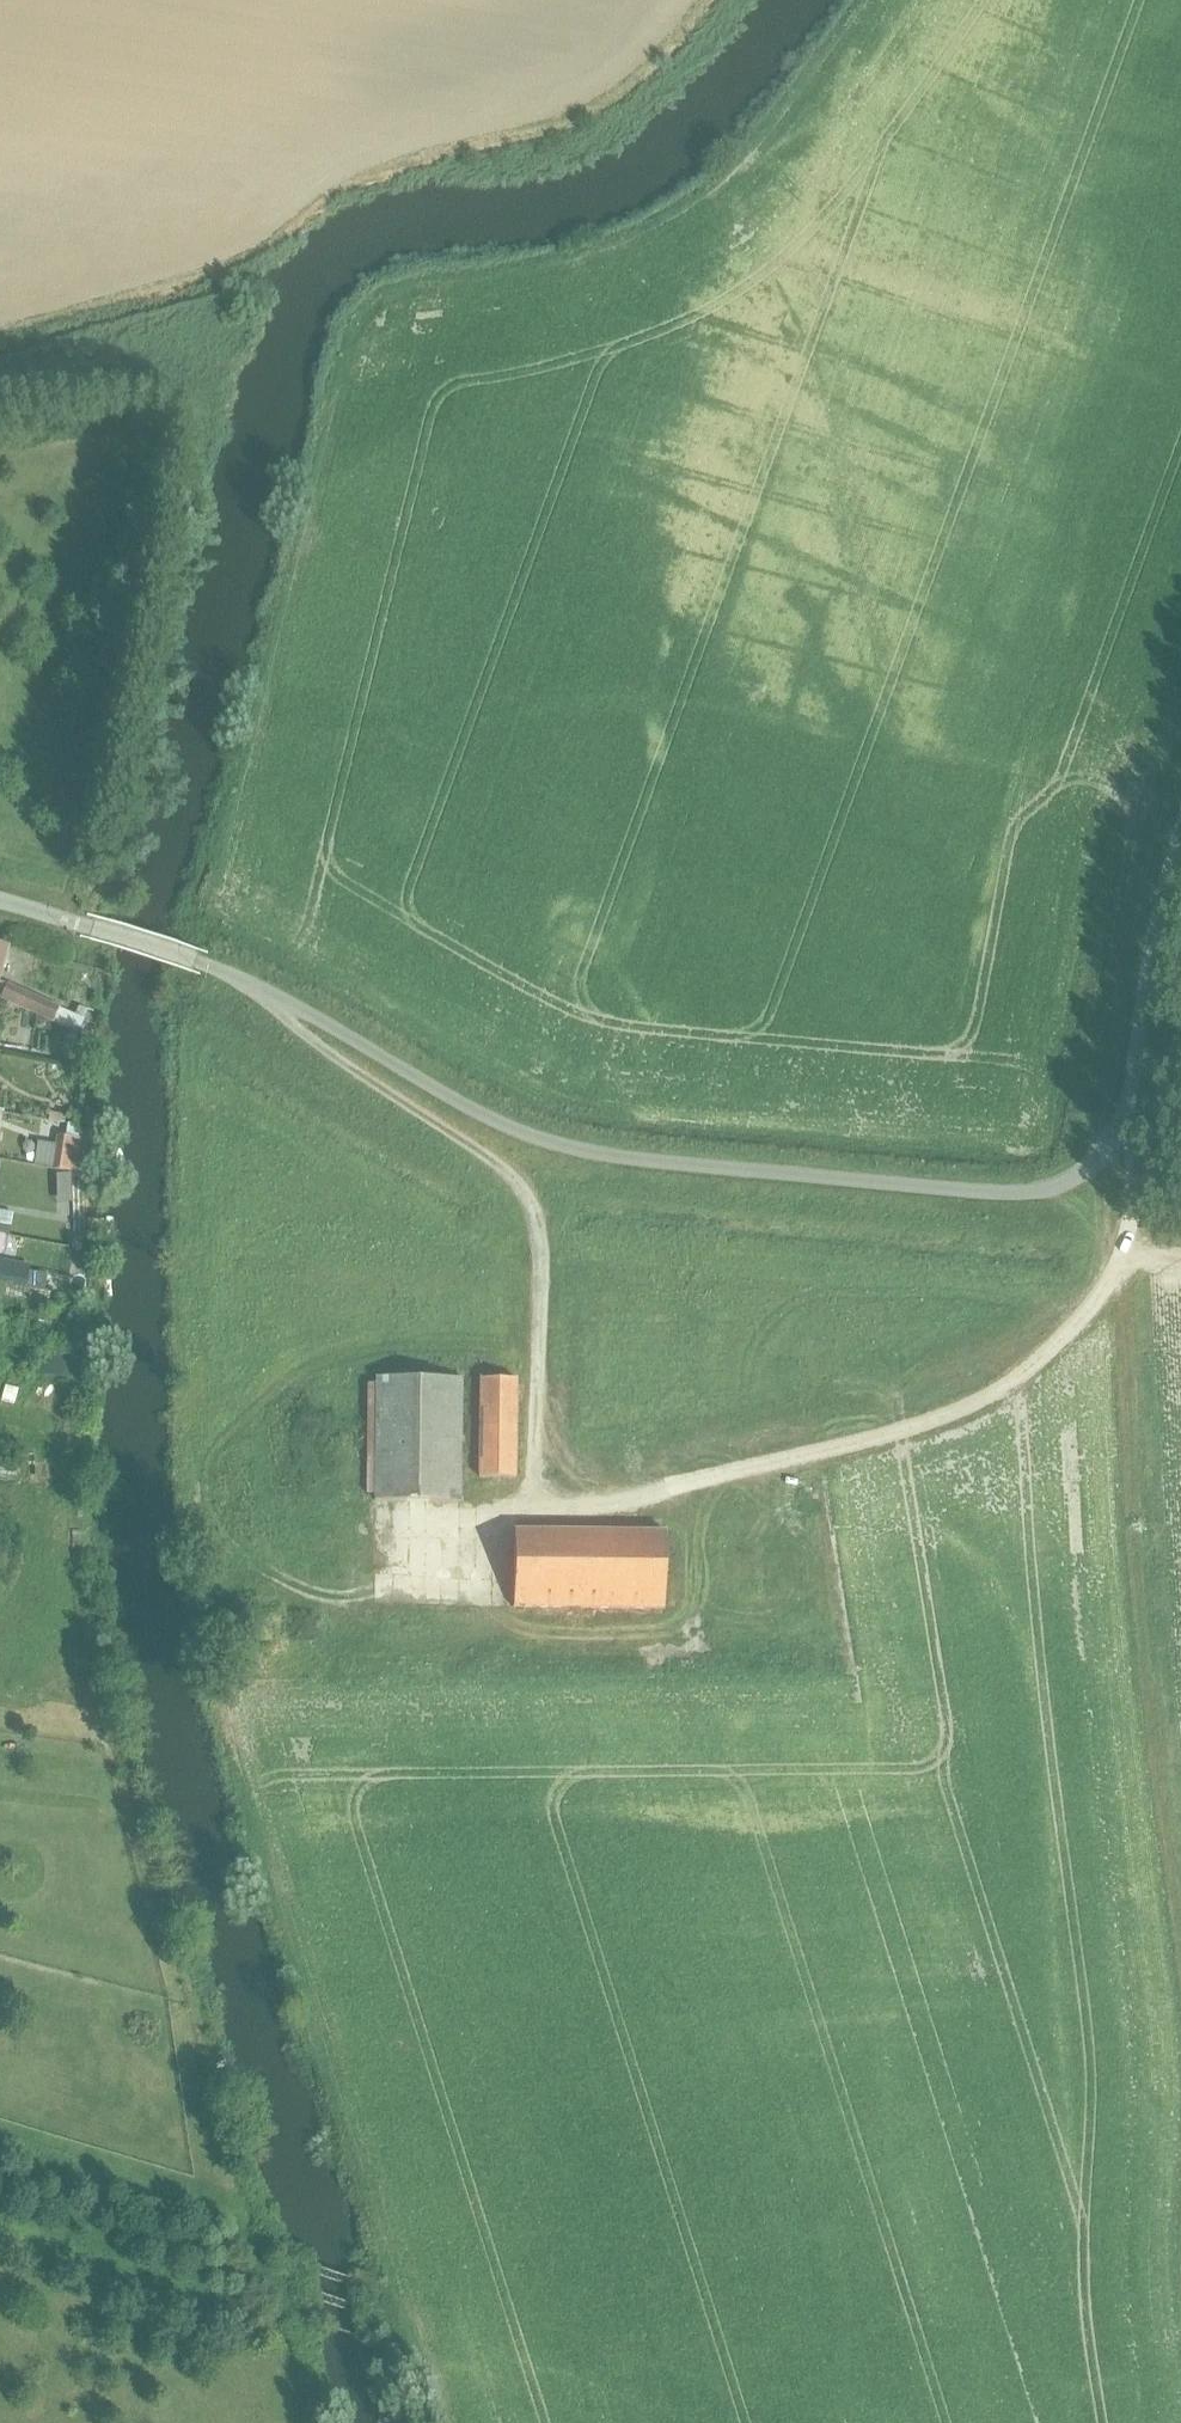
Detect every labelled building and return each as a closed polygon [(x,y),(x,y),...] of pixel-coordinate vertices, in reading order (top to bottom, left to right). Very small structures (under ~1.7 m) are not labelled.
[(9,946),(0,944),(0,976),(9,946)] [(1,998),(53,1022),(80,1034),(90,1013),(82,1009),(78,1016),(7,984),(1,998)] [(51,1111),(49,1120),(66,1122),(67,1113),(51,1111)] [(54,1172),(79,1175),(84,1140),(59,1137),(54,1172)] [(10,1234),(14,1214),(0,1211),(0,1232),(10,1234)] [(26,1288),(29,1270),(0,1265),(0,1283),(26,1288)] [(51,1303),(52,1296),(41,1294),(41,1292),(0,1285),(0,1294),(51,1303)] [(81,1353),(35,1347),(32,1375),(77,1381),(81,1353)] [(375,1501),(460,1502),(462,1379),(377,1378),(375,1501)] [(480,1478),(516,1478),(516,1379),(481,1379),(480,1478)] [(24,1398),(25,1383),(10,1381),(8,1397),(24,1398)] [(514,1607),(665,1608),(666,1532),(515,1530),(514,1607)] [(580,1634),(581,1646),(600,1646),(600,1633),(580,1634)]
